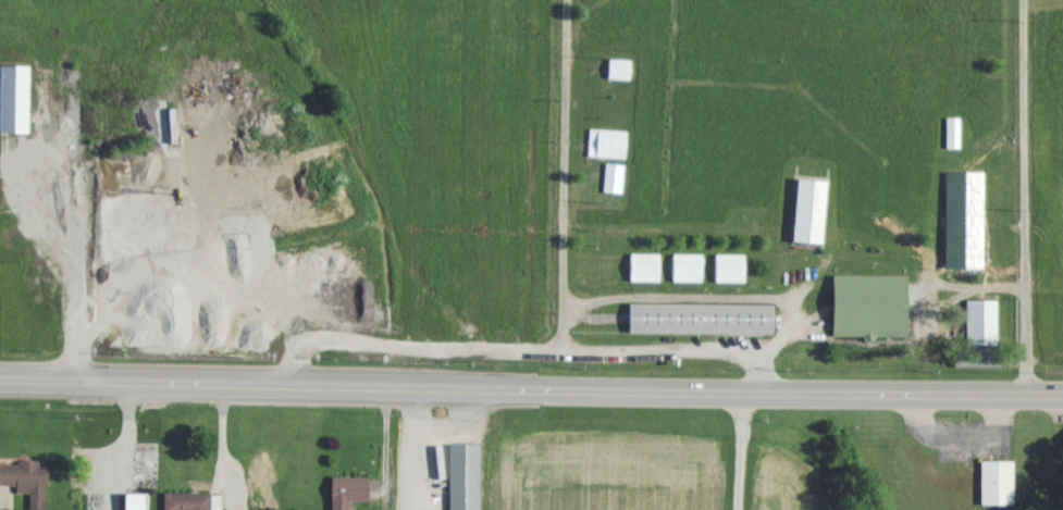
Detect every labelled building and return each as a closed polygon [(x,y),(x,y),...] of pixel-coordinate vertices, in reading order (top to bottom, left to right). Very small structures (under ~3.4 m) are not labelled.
[(606,88),(628,88),(628,69),(606,69),(606,88)] [(25,142),(25,75),(0,75),(0,142),(25,142)] [(957,158),(957,127),(944,127),(944,158),(957,158)] [(587,139),(587,167),(623,167),(623,139),(587,139)] [(981,181),(942,181),(941,278),(980,278),(981,181)] [(792,187),(789,252),(819,254),(822,189),(792,187)] [(658,262),(627,262),(627,291),(658,291),(658,262)] [(700,291),(700,263),(669,263),(669,291),(700,291)] [(743,264),(712,264),(712,291),(743,291),(743,264)] [(828,344),(903,344),(904,285),(829,284),(828,344)] [(994,309),(964,309),(964,354),(994,354),(994,309)] [(625,313),(625,342),(769,343),(769,314),(625,313)] [(478,451),(447,451),(447,509),(478,509),(478,451)] [(1011,469),(979,469),(979,509),(1011,509),(1011,469)] [(0,470),(0,494),(13,494),(13,501),(26,501),(26,509),(44,509),(44,470),(0,470)] [(346,509),(364,509),(364,485),(327,485),(327,509),(346,509)] [(210,501),(161,501),(161,509),(210,509),(210,501)]
